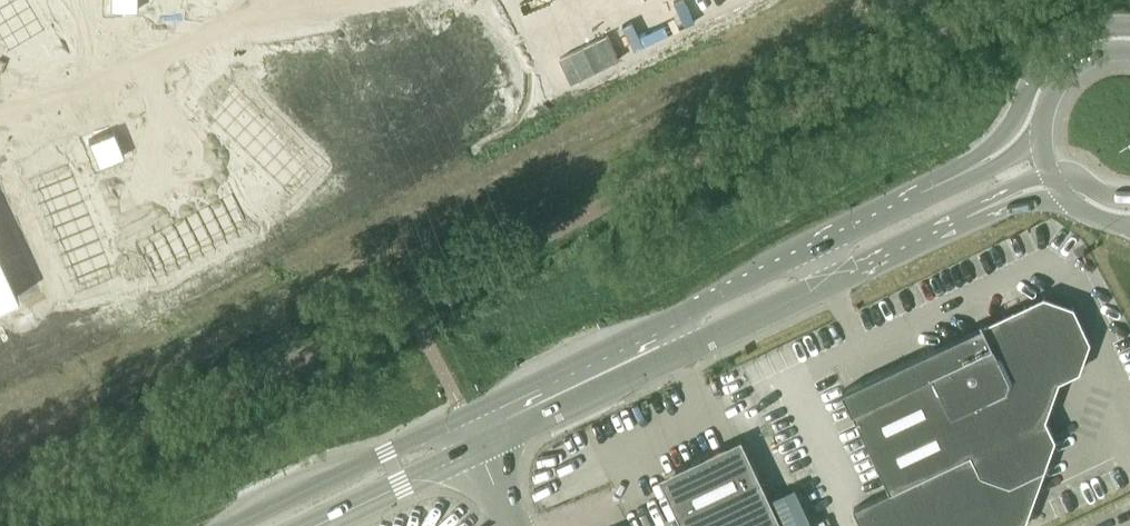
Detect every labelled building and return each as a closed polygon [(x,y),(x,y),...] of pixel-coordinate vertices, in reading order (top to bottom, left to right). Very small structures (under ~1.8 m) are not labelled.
[(1045,294),(984,323),(984,322),(843,389),(890,490),(864,502),(854,507),(863,525),(1022,525),(1023,525),(1055,437),(1051,427),(1047,417),(1060,379),(1080,369),(1091,339),(1075,305),(1045,294)] [(752,458),(722,447),(681,466),(671,496),(685,525),(784,525),(752,458)] [(788,525),(813,525),(794,487),(774,496),(788,525)]
